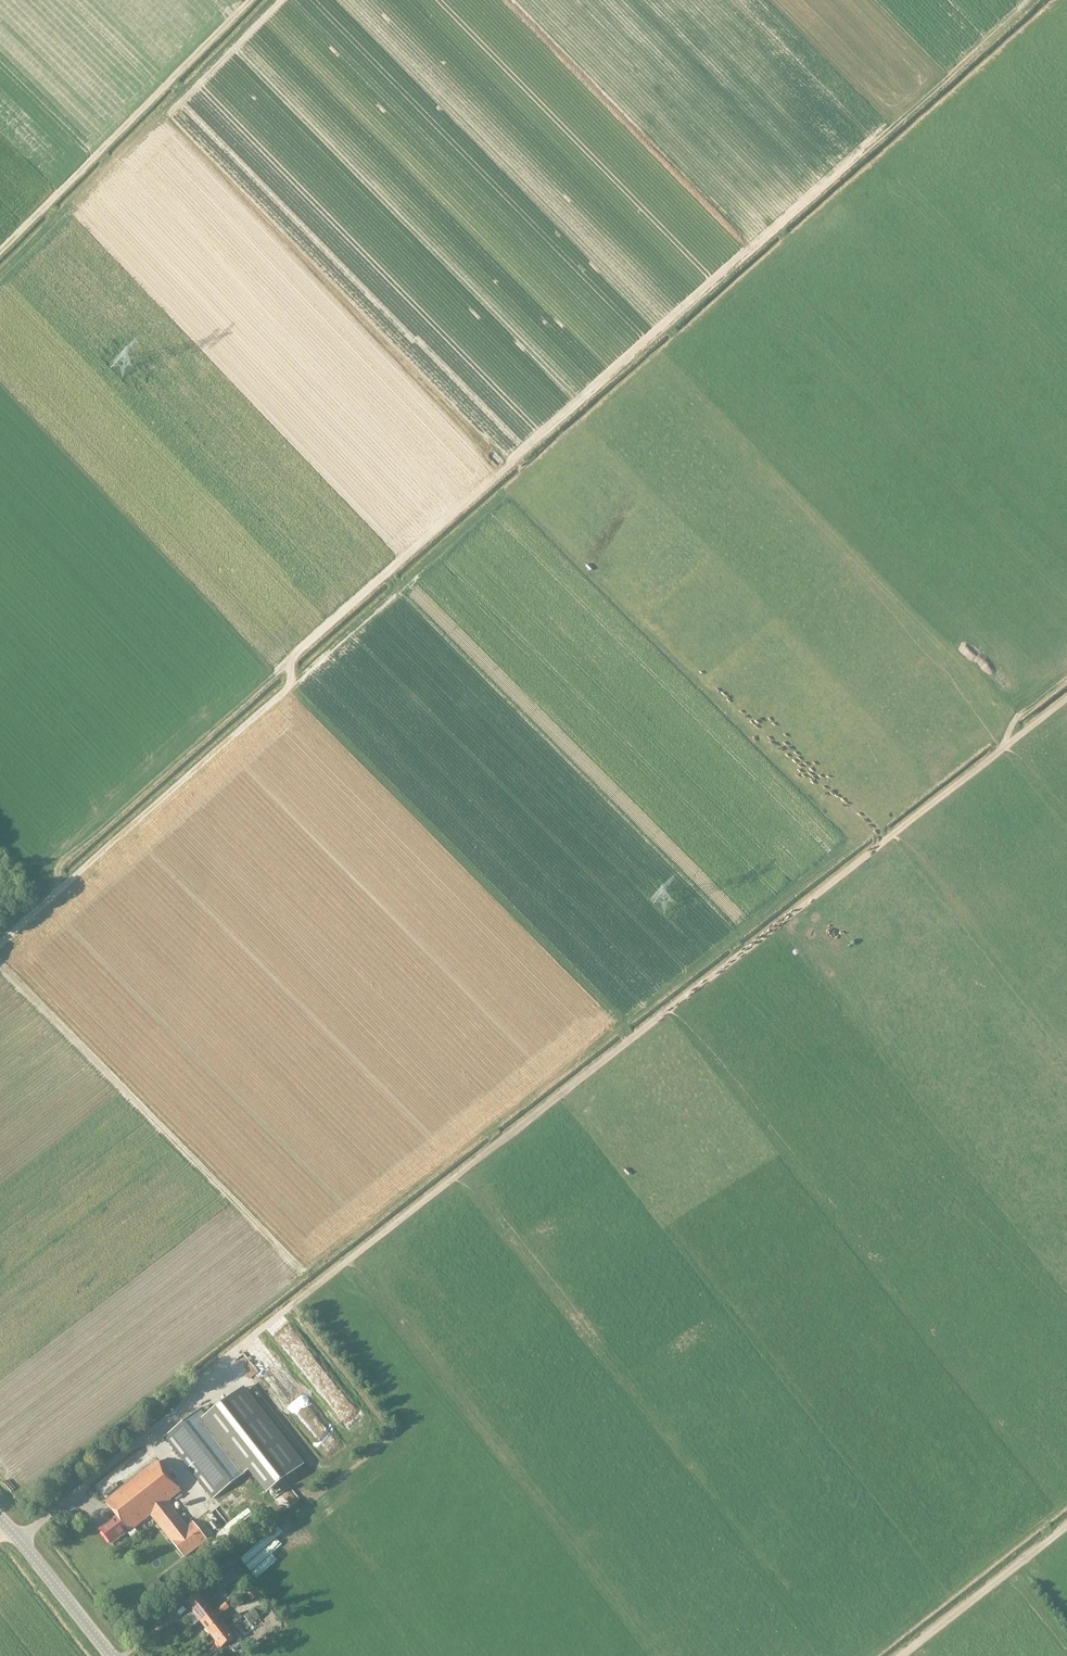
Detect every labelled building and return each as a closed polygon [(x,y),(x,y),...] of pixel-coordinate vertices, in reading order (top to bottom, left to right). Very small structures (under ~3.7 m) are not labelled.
[(243,1388),(208,1415),(250,1470),(268,1492),(277,1485),(281,1490),(288,1484),(284,1480),(303,1466),(243,1388)] [(213,1499),(250,1470),(208,1415),(203,1407),(165,1436),(213,1499)] [(207,1540),(194,1523),(188,1527),(168,1501),(181,1491),(157,1461),(105,1502),(117,1517),(101,1530),(111,1544),(126,1532),(127,1534),(151,1515),(184,1558),(207,1540)] [(216,1580),(222,1588),(236,1576),(231,1568),(216,1580)] [(249,1585),(244,1589),(252,1600),(257,1596),(249,1585)] [(201,1623),(214,1612),(208,1604),(219,1596),(213,1588),(202,1597),(200,1594),(199,1593),(186,1604),(187,1604),(191,1610),(191,1611),(192,1610),(201,1623)] [(211,1635),(224,1625),(217,1617),(229,1608),(225,1603),(214,1612),(201,1623),(211,1635)] [(253,1609),(244,1616),(251,1625),(260,1618),(253,1609)] [(211,1635),(220,1647),(220,1648),(234,1637),(233,1637),(227,1629),(242,1618),(238,1613),(224,1625),(211,1635)]
